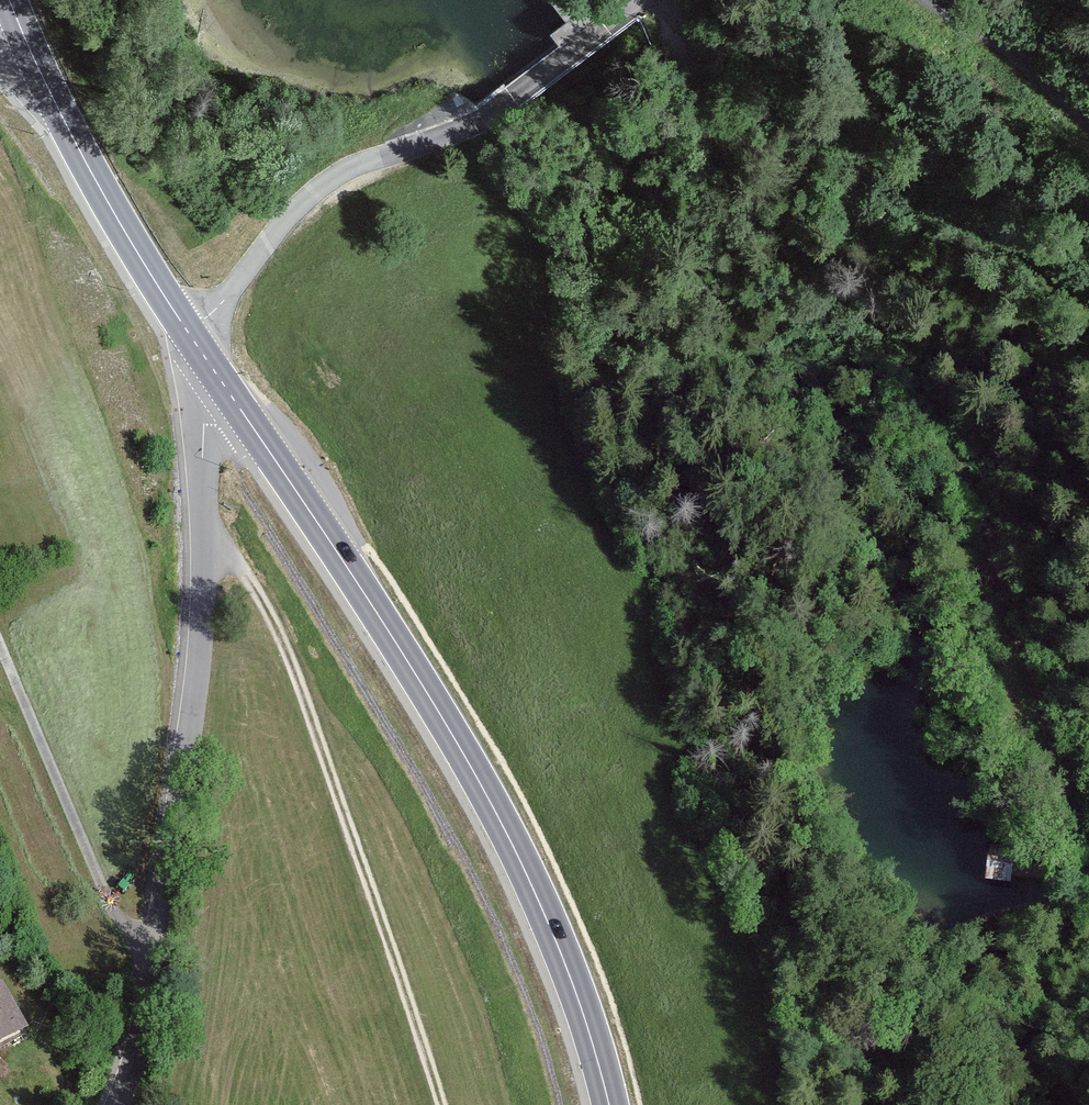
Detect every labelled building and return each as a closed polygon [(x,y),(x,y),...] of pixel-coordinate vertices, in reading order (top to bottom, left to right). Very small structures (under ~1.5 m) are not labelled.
[(550,36),(555,43),(560,49),(597,23),(592,16),(580,0),(552,0),(550,2),(566,25),(550,36)] [(1016,852),(990,849),(986,880),(1011,883),(1012,876),(1014,861),(1016,852)] [(32,1025),(8,980),(4,982),(0,984),(0,1042),(32,1025)]
